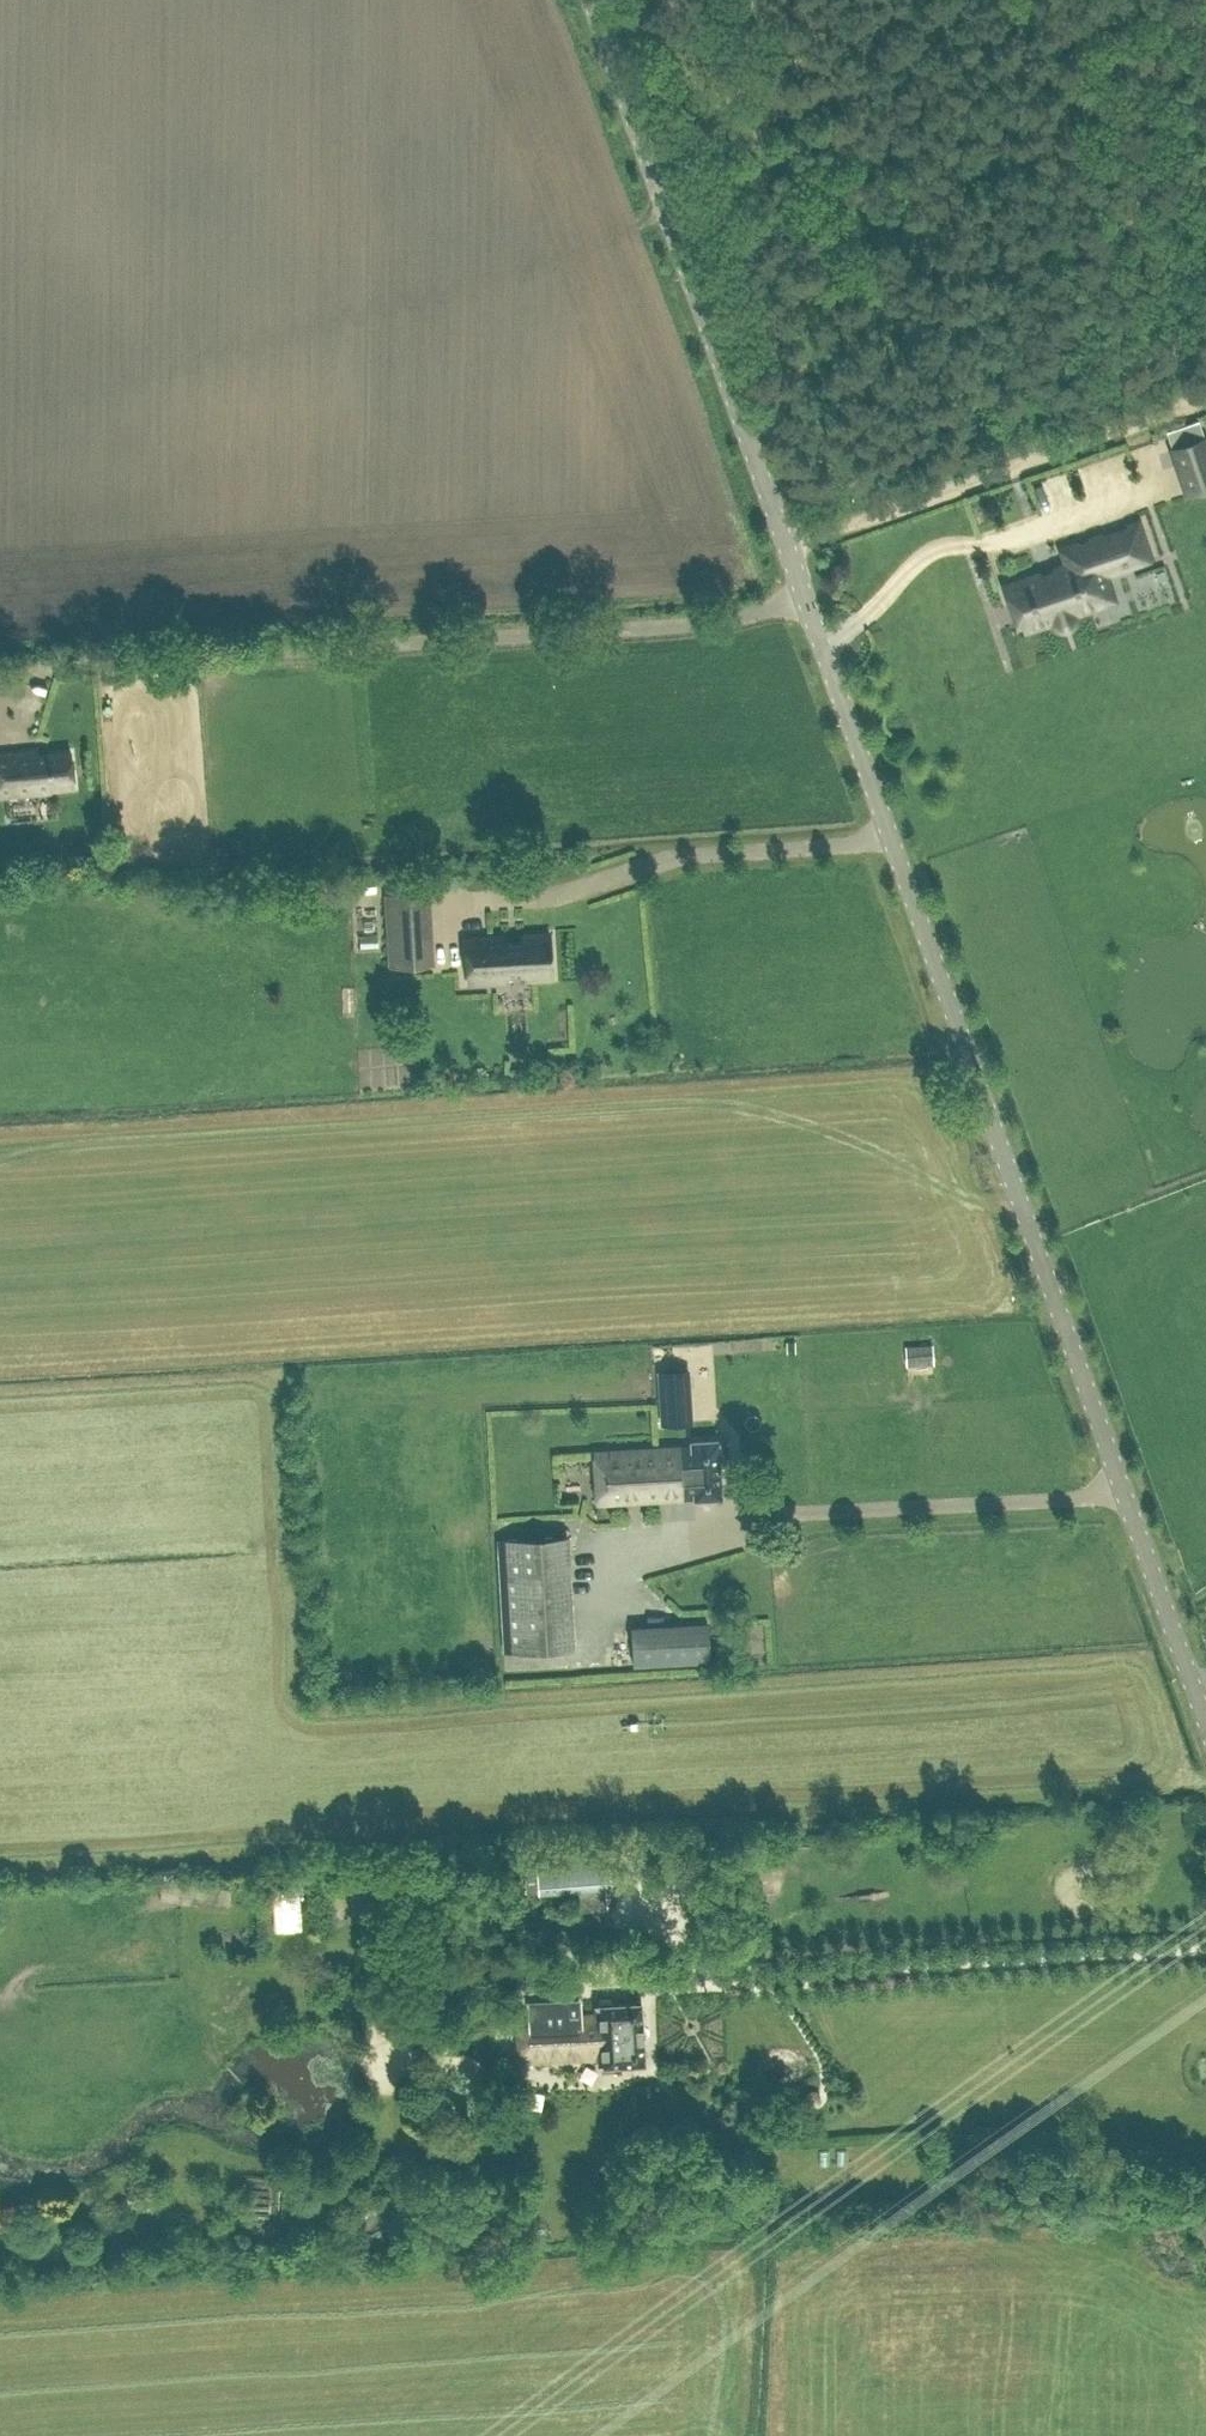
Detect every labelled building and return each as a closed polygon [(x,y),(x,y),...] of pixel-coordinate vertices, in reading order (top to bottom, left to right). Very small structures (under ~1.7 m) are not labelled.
[(1173,445),(1189,491),(1205,484),(1205,438),(1204,434),(1173,445)] [(1003,585),(1009,603),(1010,603),(1017,621),(1021,620),(1024,629),(1050,621),(1052,623),(1053,625),(1054,626),(1057,627),(1058,628),(1061,629),(1063,629),(1066,628),(1069,627),(1070,626),(1072,624),(1073,622),(1074,621),(1075,620),(1075,616),(1075,613),(1074,612),(1113,598),(1104,573),(1149,558),(1137,522),(1128,525),(1130,530),(1102,540),(1100,535),(1090,538),(1093,545),(1079,550),(1076,543),(1061,548),(1066,564),(1055,568),(1056,573),(1040,578),(1039,573),(1003,585)] [(36,749),(0,753),(0,795),(50,790),(50,788),(74,786),(71,750),(36,754),(36,749)] [(430,965),(425,894),(386,896),(390,967),(430,965)] [(501,935),(465,937),(467,982),(504,980),(504,978),(501,978),(501,973),(524,972),(525,979),(552,977),(549,932),(522,933),(522,940),(499,941),(498,936),(502,936),(501,935)] [(697,1365),(675,1364),(674,1403),(697,1404),(697,1365)] [(597,1502),(683,1497),(683,1494),(694,1493),(694,1498),(721,1496),(718,1439),(691,1440),(691,1448),(680,1449),(680,1446),(594,1451),(597,1502)] [(505,1650),(564,1647),(557,1535),(498,1538),(505,1650)] [(687,1623),(689,1660),(709,1659),(707,1622),(687,1623)] [(689,1660),(687,1623),(630,1626),(632,1663),(689,1660)] [(535,1861),(530,1862),(531,1887),(537,1887),(538,1893),(610,1887),(607,1853),(535,1858),(535,1861)] [(640,2002),(595,2005),(595,2013),(556,2016),(530,2017),(533,2061),(597,2057),(597,2065),(643,2063),(640,2002)] [(515,2087),(513,2105),(540,2109),(543,2091),(515,2087)]
